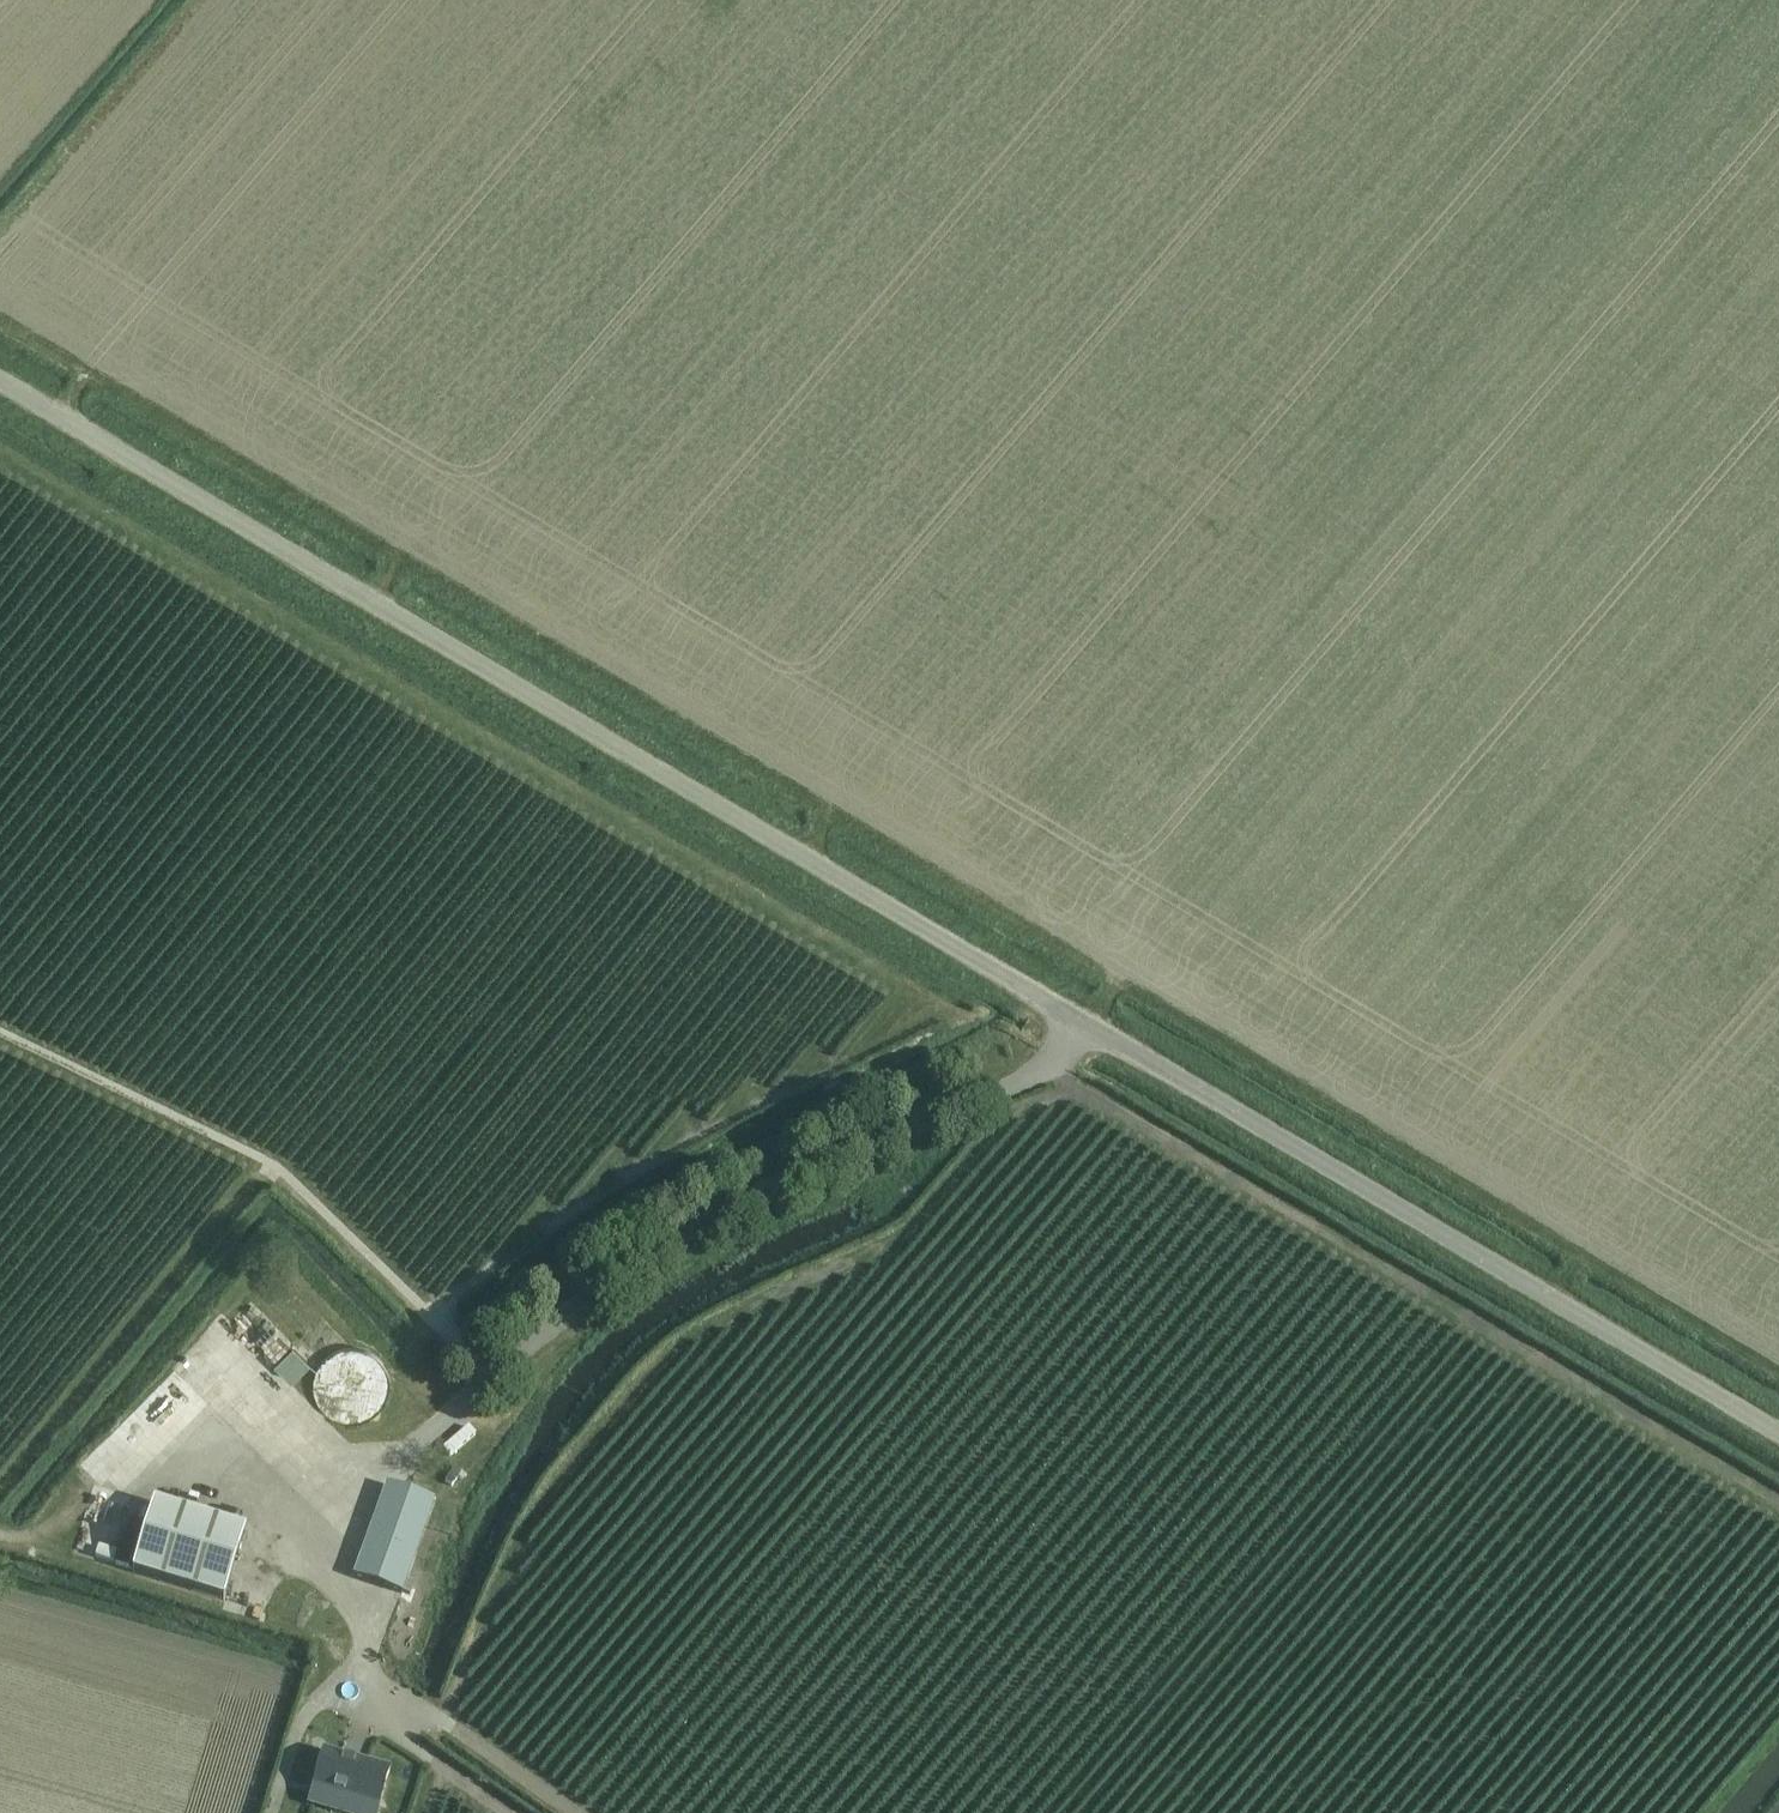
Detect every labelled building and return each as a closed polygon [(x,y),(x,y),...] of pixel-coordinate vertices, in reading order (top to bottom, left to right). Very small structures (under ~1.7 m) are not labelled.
[(274,1364),(291,1381),(308,1364),(292,1347),(274,1364)] [(316,1397),(321,1408),(330,1417),(341,1422),(354,1423),(366,1421),(376,1414),(384,1404),(388,1391),(387,1377),(381,1364),(370,1355),(357,1350),(345,1350),(333,1354),(324,1362),(317,1373),(314,1385),(316,1397)] [(432,1499),(387,1483),(355,1573),(400,1589),(432,1499)] [(132,1572),(184,1588),(224,1600),(246,1530),(153,1502),(132,1572)] [(382,1803),(392,1769),(324,1751),(315,1785),(382,1803)]
